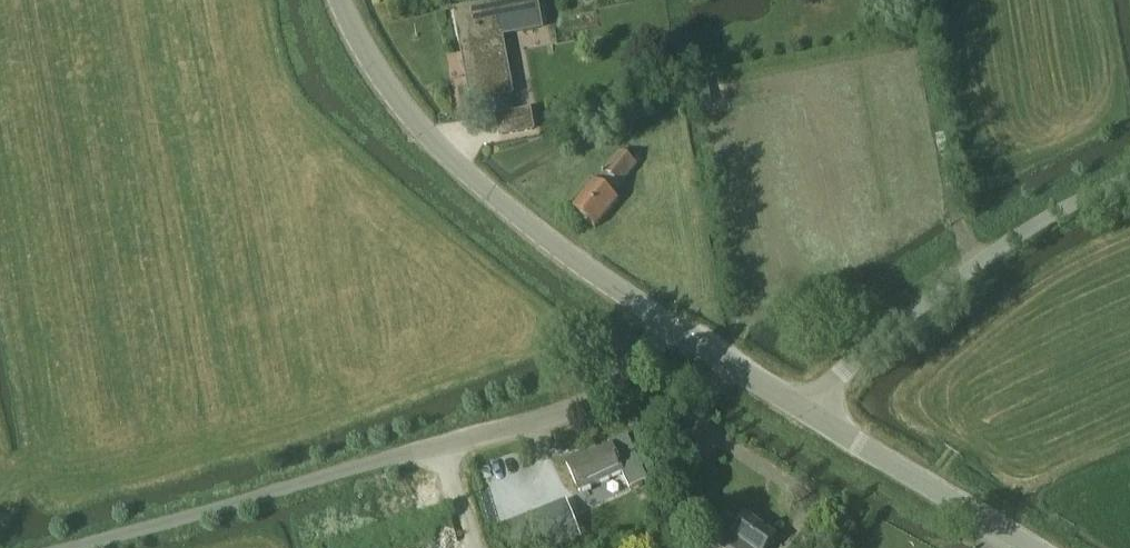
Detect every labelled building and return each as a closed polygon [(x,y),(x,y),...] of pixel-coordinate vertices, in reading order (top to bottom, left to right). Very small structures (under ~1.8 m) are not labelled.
[(510,93),(499,35),(539,28),(534,0),(531,0),(457,13),(472,100),(510,93)] [(530,109),(495,116),(499,139),(534,132),(530,109)] [(603,173),(596,181),(594,180),(571,208),(595,228),(618,200),(613,195),(620,187),(638,165),(621,151),(603,173)] [(747,293),(745,285),(737,286),(738,294),(747,293)] [(627,435),(608,443),(610,447),(582,460),(580,456),(567,462),(580,491),(622,473),(628,488),(647,480),(627,435)] [(565,509),(502,533),(507,547),(545,547),(546,547),(547,547),(557,547),(580,539),(565,509)] [(747,517),(741,524),(727,514),(709,538),(722,547),(767,547),(775,538),(747,517)]
